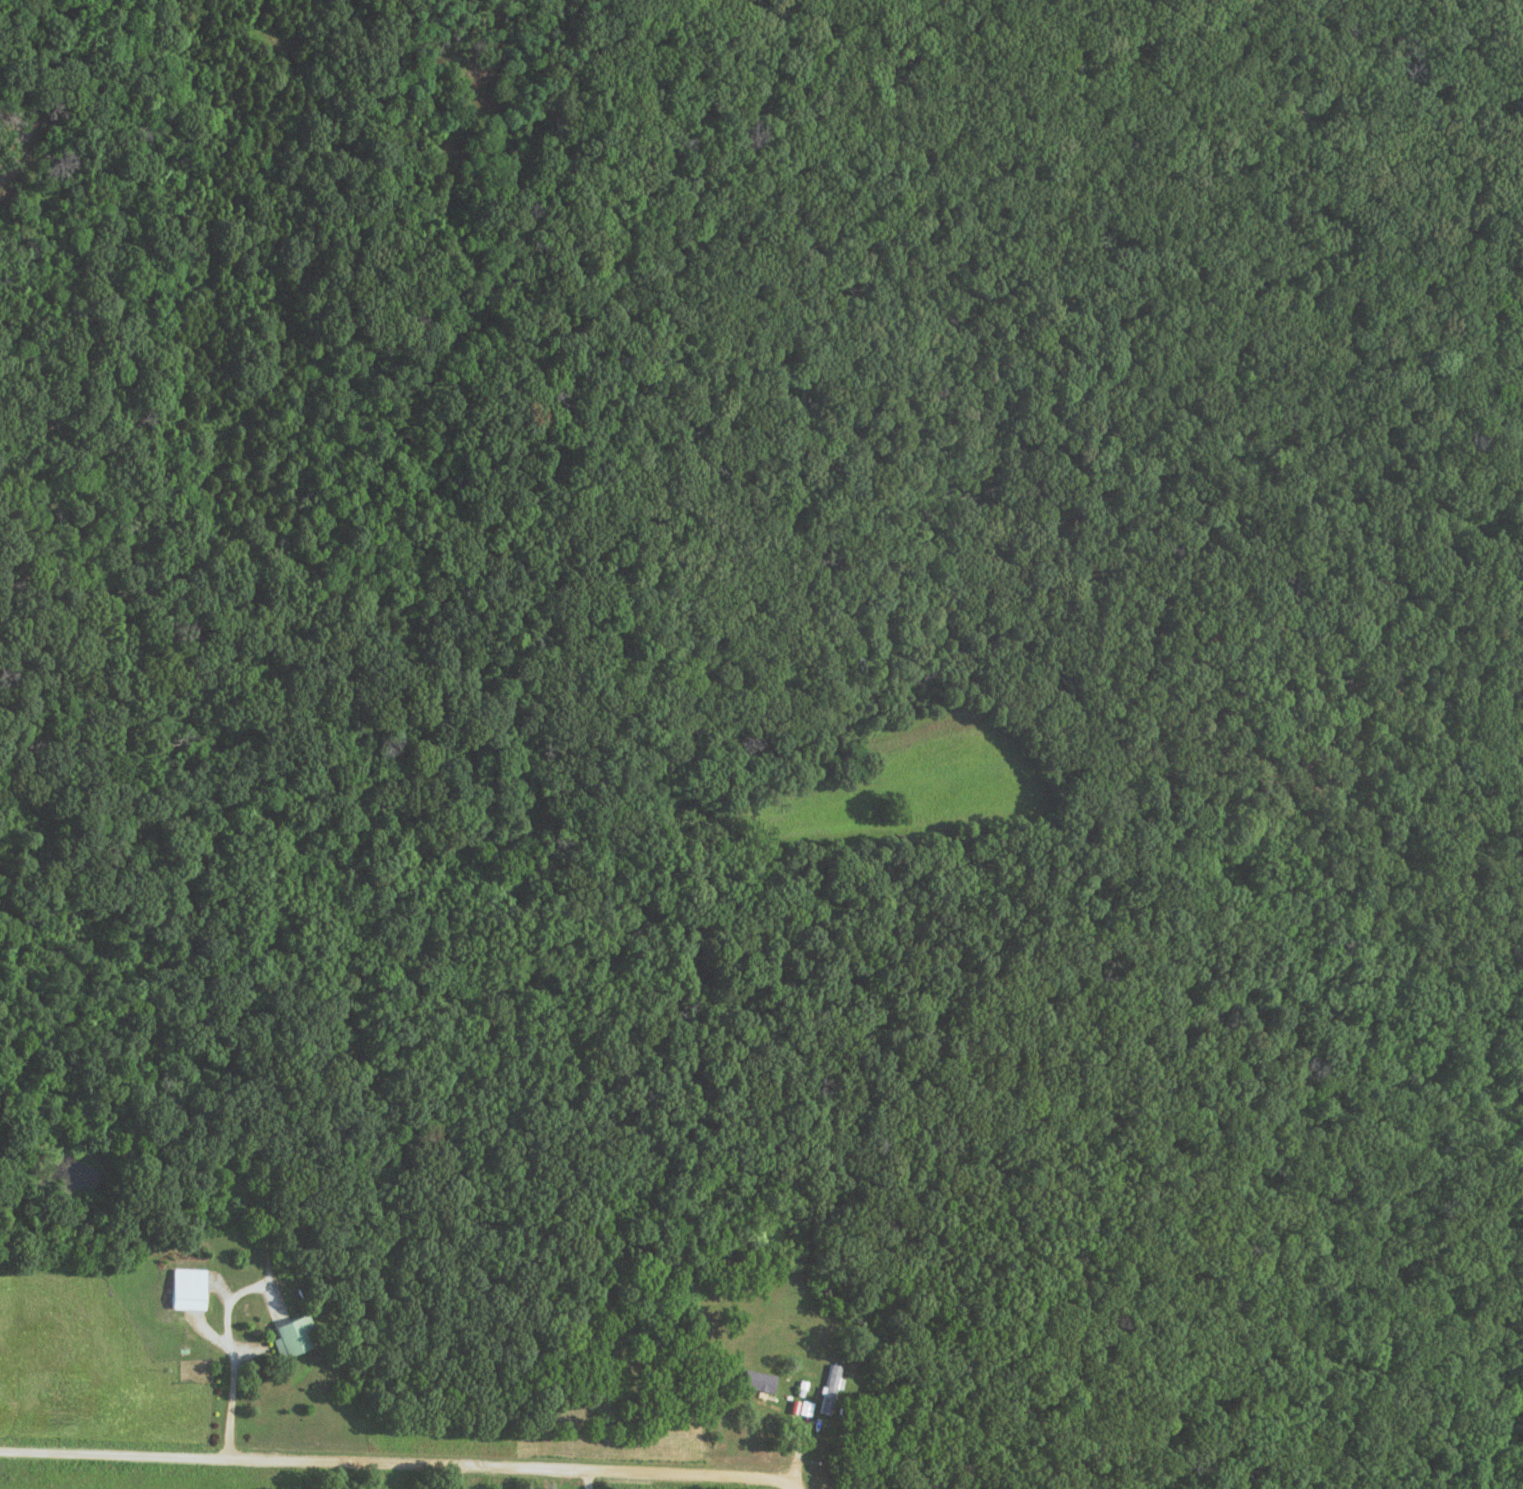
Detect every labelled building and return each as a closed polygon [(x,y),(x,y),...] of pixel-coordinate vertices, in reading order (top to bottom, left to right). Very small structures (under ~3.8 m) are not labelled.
[(206,1269),(173,1269),(173,1310),(205,1310),(206,1269)] [(276,1328),(290,1358),(314,1347),(300,1317),(276,1328)] [(773,1394),(776,1375),(745,1370),(742,1389),(773,1394)]
